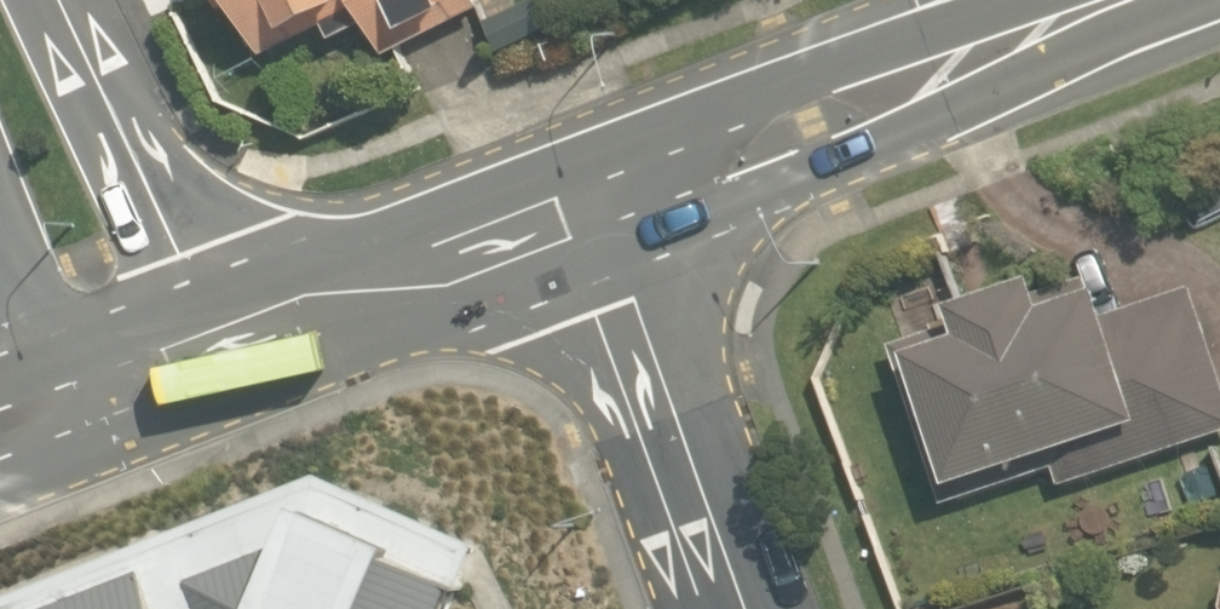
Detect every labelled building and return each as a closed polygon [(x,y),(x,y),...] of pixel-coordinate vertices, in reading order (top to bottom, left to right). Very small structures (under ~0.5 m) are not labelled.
[(266,60),(328,29),(336,44),(371,26),(387,59),(486,11),(481,0),(218,0),(225,14),(240,6),(266,60)] [(1207,268),(1072,302),(1069,291),(982,313),(987,332),(902,354),(945,522),(1219,452),(1219,318),(1207,268)] [(198,583),(307,542),(322,510),(416,551),(410,564),(466,590),(483,553),(486,546),(326,477),(176,536),(0,605),(0,608),(58,608),(151,573),(165,608),(208,608),(198,583)] [(198,583),(208,608),(457,608),(466,590),(410,564),(416,551),(322,510),(307,542),(198,583)] [(151,573),(58,608),(165,608),(151,573)] [(1208,576),(1217,608),(1219,608),(1219,573),(1208,576)]
